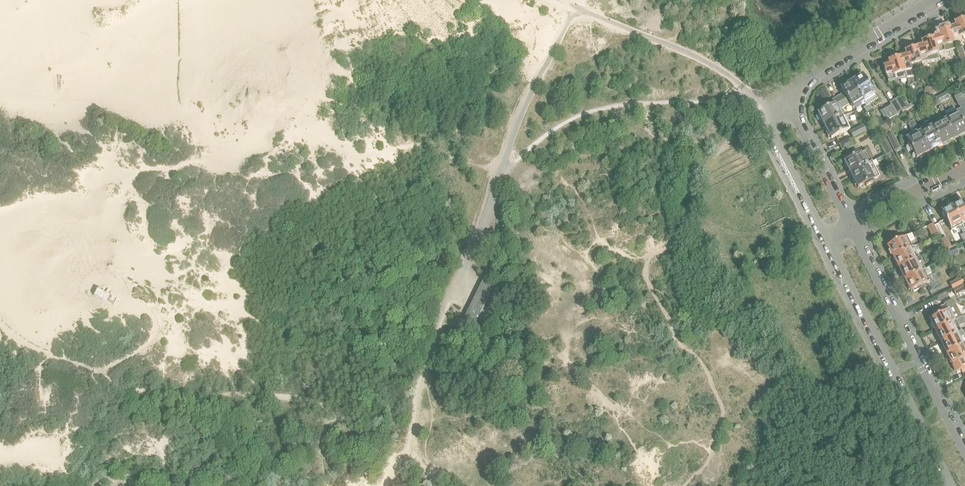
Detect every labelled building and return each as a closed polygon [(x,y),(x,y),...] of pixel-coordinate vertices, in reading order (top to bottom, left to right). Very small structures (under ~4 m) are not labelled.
[(955,22),(956,26),(956,27),(950,29),(954,43),(961,42),(960,37),(964,36),(964,19),(955,22)] [(954,43),(950,29),(950,28),(938,32),(940,36),(939,36),(934,38),(938,53),(944,52),(956,49),(954,43)] [(938,53),(934,38),(933,38),(922,42),(923,46),(917,48),(916,48),(921,63),(928,62),(927,56),(938,53)] [(922,69),(921,63),(916,48),(905,51),(906,55),(906,56),(900,58),(900,57),(900,58),(904,73),(905,73),(906,78),(913,77),(912,72),(922,69)] [(904,73),(900,58),(889,61),(890,65),(889,65),(890,66),(882,67),(882,68),(883,67),(888,83),(894,82),(900,81),(906,81),(906,78),(905,73),(904,73)] [(875,95),(862,75),(860,77),(860,76),(855,79),(856,80),(851,83),(863,103),(875,95)] [(863,103),(851,83),(846,85),(846,84),(841,87),(842,88),(840,89),(844,95),(838,98),(845,108),(850,104),(851,107),(857,103),(858,106),(863,103)] [(963,119),(964,118),(964,94),(964,92),(954,98),(958,107),(959,107),(960,109),(956,111),(954,108),(945,113),(944,113),(946,116),(950,124),(949,125),(950,126),(948,127),(949,129),(948,129),(954,140),(960,137),(960,138),(964,136),(964,135),(964,128),(964,126),(964,125),(964,124),(963,119)] [(839,111),(845,108),(838,98),(832,101),(830,102),(832,106),(818,114),(819,116),(818,116),(820,121),(821,120),(824,126),(843,117),(839,111)] [(906,108),(900,98),(895,100),(901,111),(906,108)] [(901,111),(895,100),(889,103),(891,105),(896,113),(901,111)] [(886,122),(897,116),(891,105),(880,112),(886,122)] [(954,140),(948,129),(949,129),(948,127),(950,126),(949,125),(950,124),(946,116),(941,119),(940,116),(929,121),(943,148),(949,144),(948,143),(950,142),(954,140)] [(849,130),(843,117),(824,126),(827,132),(826,133),(828,137),(829,137),(831,139),(849,130)] [(943,148),(929,121),(923,124),(924,127),(916,132),(919,140),(921,139),(921,141),(923,140),(924,142),(925,141),(931,152),(936,150),(936,151),(943,148)] [(877,126),(874,128),(877,134),(881,132),(883,131),(884,130),(888,128),(885,122),(879,125),(877,126)] [(852,138),(866,131),(863,125),(850,133),(852,138)] [(756,129),(751,132),(756,143),(761,140),(756,129)] [(931,152),(925,141),(924,142),(923,140),(921,141),(921,139),(919,140),(916,132),(905,137),(909,145),(907,146),(911,153),(912,152),(916,160),(919,158),(920,159),(925,156),(924,155),(927,154),(931,152)] [(887,136),(887,137),(895,152),(900,149),(892,134),(891,134),(887,136)] [(880,140),(887,156),(893,153),(885,137),(884,138),(880,140)] [(852,146),(849,140),(839,145),(839,146),(842,151),(843,151),(852,146)] [(866,165),(872,162),(871,159),(867,152),(859,156),(858,154),(851,157),(851,159),(844,162),(845,164),(844,165),(846,170),(848,169),(850,174),(867,166),(866,165)] [(880,177),(875,167),(879,165),(878,163),(883,161),(881,157),(876,160),(872,162),(866,165),(867,166),(850,174),(853,180),(852,181),(855,187),(856,186),(857,189),(865,185),(866,187),(873,183),(872,181),(880,177)] [(964,201),(958,204),(958,203),(953,205),(954,206),(952,207),(961,226),(964,224),(964,204),(964,201)] [(961,226),(952,207),(942,212),(942,213),(941,214),(943,218),(944,218),(951,231),(961,226)] [(938,234),(933,225),(927,227),(932,237),(938,234)] [(912,247),(909,242),(914,240),(913,237),(917,235),(916,232),(901,239),(900,237),(894,240),(895,242),(887,246),(890,251),(889,252),(891,256),(892,256),(893,257),(912,247)] [(952,248),(947,237),(940,240),(946,251),(952,248)] [(919,258),(913,247),(912,247),(893,257),(896,263),(895,263),(897,267),(898,267),(899,268),(919,258)] [(924,270),(919,258),(899,268),(901,274),(903,279),(904,278),(905,280),(924,270)] [(929,282),(926,276),(931,273),(930,271),(934,268),(933,266),(924,270),(905,280),(907,285),(906,286),(909,290),(910,292),(913,291),(914,293),(919,290),(918,288),(929,282)] [(82,275),(77,275),(74,280),(75,285),(78,288),(83,288),(86,283),(88,281),(85,277),(82,275)] [(952,289),(962,284),(960,279),(949,284),(952,289)] [(486,313),(492,300),(492,299),(498,287),(483,280),(460,326),(467,330),(469,326),(474,328),(482,311),(486,313)] [(964,290),(962,284),(952,289),(955,295),(964,290)] [(956,321),(959,319),(955,310),(959,308),(958,306),(943,313),(942,311),(937,314),(938,316),(929,320),(932,325),(931,325),(933,330),(934,329),(935,331),(956,321)] [(483,324),(487,315),(482,312),(478,321),(483,324)] [(959,327),(964,324),(964,318),(964,316),(959,319),(956,321),(935,331),(938,336),(937,337),(939,341),(940,341),(941,343),(961,332),(959,327)] [(961,332),(941,343),(943,348),(945,353),(946,352),(947,354),(964,345),(964,340),(961,332)] [(964,359),(964,345),(947,354),(949,359),(948,360),(951,364),(952,364),(953,367),(952,367),(955,372),(955,371),(956,373),(964,368),(962,361),(964,359)]
